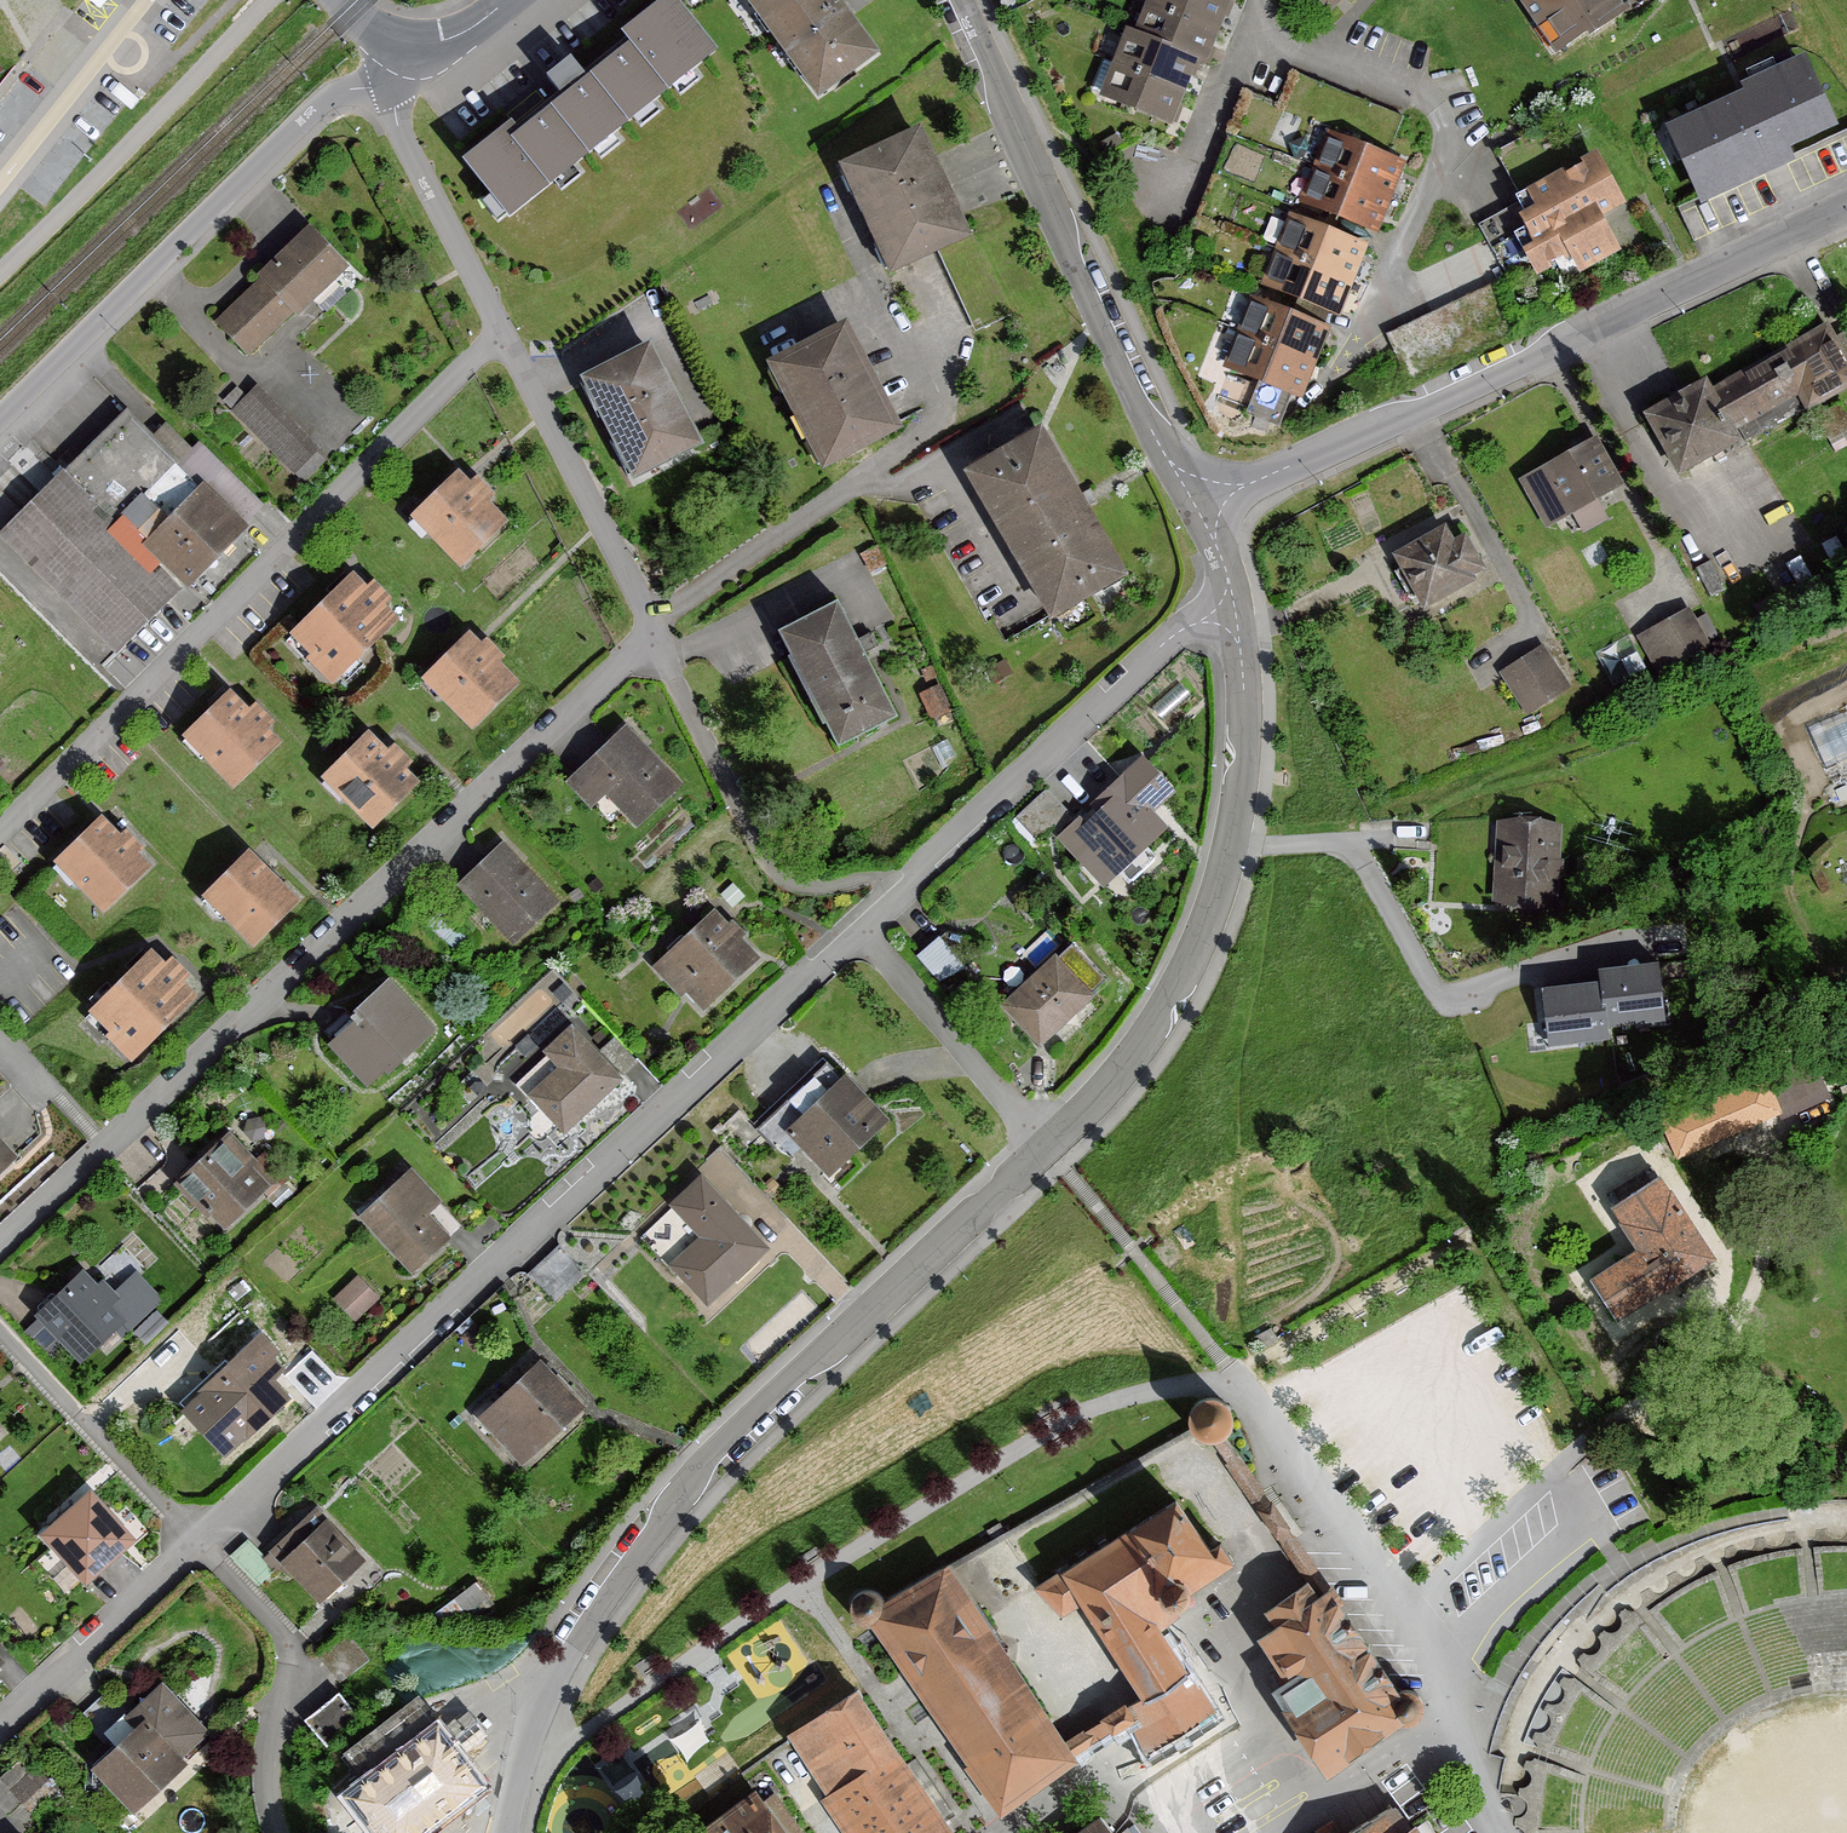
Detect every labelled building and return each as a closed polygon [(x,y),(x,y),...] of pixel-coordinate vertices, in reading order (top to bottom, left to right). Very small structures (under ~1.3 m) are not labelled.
[(679,0),(657,0),(460,158),(507,216),(717,47),(679,0)] [(817,95),(879,49),(842,0),(747,0),(817,95)] [(1214,0),(1141,0),(1127,40),(1117,37),(1091,109),(1165,135),(1190,68),(1204,73),(1229,5),(1214,0)] [(1330,19),(1346,0),(1307,0),(1330,19)] [(1558,52),(1586,32),(1591,38),(1633,8),(1627,0),(1520,0),(1558,52)] [(1753,94),(1672,129),(1702,197),(1792,157),(1786,145),(1835,123),(1805,57),(1748,82),(1753,94)] [(960,246),(907,134),(826,173),(880,284),(960,246)] [(1401,168),(1320,139),(1293,213),(1375,242),(1401,168)] [(1617,212),(1590,160),(1517,198),(1524,212),(1510,219),(1526,250),(1516,255),(1529,282),(1564,264),(1573,281),(1616,259),(1597,223),(1617,212)] [(1366,250),(1285,221),(1258,295),(1340,324),(1366,250)] [(343,277),(302,235),(247,287),(249,289),(207,329),(242,365),(285,324),(289,329),(343,277)] [(1505,326),(1490,294),(1381,344),(1396,377),(1505,326)] [(1329,335),(1247,306),(1221,380),(1302,409),(1329,335)] [(896,426),(844,326),(774,362),(826,462),(896,426)] [(1821,330),(1706,394),(1702,386),(1635,422),(1669,484),(1734,448),(1728,438),(1791,403),(1800,420),(1846,395),(1846,378),(1821,330)] [(696,440),(648,346),(586,377),(635,472),(696,440)] [(318,456),(252,392),(228,417),(294,481),(318,456)] [(118,416),(59,474),(57,477),(0,534),(0,554),(108,662),(175,596),(259,512),(196,449),(188,457),(160,430),(152,438),(146,444),(118,416)] [(1122,571),(1040,431),(971,471),(1053,612),(1122,571)] [(1614,493),(1589,445),(1511,487),(1537,535),(1614,493)] [(462,489),(448,476),(403,524),(455,573),(499,526),(480,508),(488,500),(469,481),(462,489)] [(1447,550),(1436,532),(1384,561),(1416,619),(1470,588),(1467,583),(1474,579),(1455,545),(1447,550)] [(1738,589),(1723,559),(1697,572),(1713,602),(1738,589)] [(364,595),(346,576),(280,638),(300,659),(296,663),(324,692),(390,629),(379,617),(389,609),(370,589),(364,595)] [(892,713),(836,605),(784,632),(840,739),(892,713)] [(1706,651),(1685,615),(1639,641),(1659,677),(1706,651)] [(476,651),(462,638),(416,686),(468,735),(512,688),(494,671),(502,662),(482,644),(476,651)] [(1564,690),(1538,653),(1495,684),(1521,720),(1564,690)] [(1179,714),(1163,695),(1150,706),(1166,725),(1179,714)] [(241,715),(221,696),(176,745),(228,794),(272,747),(259,734),(267,726),(248,707),(241,715)] [(677,786),(620,729),(561,788),(587,814),(599,802),(630,833),(677,786)] [(379,755),(360,737),(314,785),(366,834),(410,787),(397,775),(405,766),(386,748),(379,755)] [(1162,835),(1150,823),(1150,812),(1118,779),(1051,845),(1101,895),(1162,835)] [(1063,820),(1042,799),(1015,825),(1036,846),(1063,820)] [(111,841),(92,823),(46,871),(98,920),(142,873),(129,860),(137,852),(118,833),(111,841)] [(1555,903),(1558,825),(1500,823),(1496,901),(1555,903)] [(555,905),(494,846),(449,891),(511,950),(555,905)] [(291,906),(241,856),(195,903),(246,952),(291,906)] [(757,963),(707,913),(646,974),(675,1003),(683,996),(703,1016),(757,963)] [(970,966),(946,937),(914,963),(939,993),(970,966)] [(157,972),(138,955),(78,1020),(102,1043),(100,1045),(125,1069),(189,1001),(177,991),(186,982),(165,963),(157,972)] [(1087,1002),(1045,961),(995,1014),(1037,1054),(1087,1002)] [(1602,988),(1546,994),(1552,1043),(1607,1037),(1606,1025),(1662,1018),(1657,970),(1601,976),(1602,988)] [(429,1036),(379,985),(338,1026),(343,1031),(323,1051),(363,1091),(378,1075),(384,1081),(429,1036)] [(572,1006),(559,990),(551,998),(564,1013),(572,1006)] [(594,1058),(565,1028),(537,1055),(542,1061),(515,1088),(561,1135),(632,1067),(609,1044),(594,1058)] [(886,1121),(843,1076),(837,1080),(824,1066),(758,1130),(776,1149),(793,1132),(832,1173),(886,1121)] [(1693,1126),(1706,1154),(1774,1123),(1761,1095),(1693,1126)] [(275,1188),(223,1138),(173,1189),(226,1240),(275,1188)] [(0,1154),(0,1171),(8,1162),(0,1154)] [(437,1209),(402,1173),(351,1222),(407,1280),(446,1242),(425,1221),(437,1209)] [(1704,1257),(1650,1180),(1599,1216),(1624,1251),(1580,1282),(1609,1323),(1704,1257)] [(760,1255),(692,1181),(661,1210),(690,1241),(665,1265),(703,1307),(760,1255)] [(579,1279),(558,1255),(533,1278),(555,1301),(579,1279)] [(92,1291),(77,1275),(29,1318),(73,1365),(117,1325),(106,1313),(117,1303),(100,1283),(92,1291)] [(373,1302),(354,1282),(329,1305),(349,1326),(373,1302)] [(284,1368),(254,1336),(171,1413),(219,1465),(286,1402),(268,1383),(284,1368)] [(578,1410),(531,1361),(468,1421),(516,1470),(578,1410)] [(1206,1446),(1211,1445),(1216,1443),(1220,1440),(1224,1434),(1226,1427),(1226,1420),(1223,1414),(1219,1408),(1213,1405),(1206,1403),(1199,1404),(1192,1407),(1187,1412),(1184,1419),(1183,1426),(1185,1433),(1188,1438),(1193,1443),(1199,1446),(1206,1446)] [(124,1542),(81,1493),(31,1536),(75,1585),(124,1542)] [(1177,1675),(1148,1630),(1155,1626),(1184,1607),(1173,1590),(1214,1565),(1202,1547),(1193,1553),(1162,1502),(1155,1507),(1040,1577),(1024,1588),(1046,1622),(1052,1618),(1078,1604),(1102,1641),(1137,1695),(1112,1710),(1120,1722),(1142,1754),(1207,1711),(1182,1671),(1177,1675)] [(358,1563),(309,1512),(264,1554),(313,1605),(358,1563)] [(868,1621),(861,1624),(901,1684),(955,1764),(953,1765),(989,1818),(1070,1764),(1065,1757),(1058,1745),(1049,1732),(997,1655),(996,1653),(951,1585),(946,1579),(942,1573),(935,1561),(873,1602),(874,1609),(872,1616),(868,1621)] [(1312,1773),(1390,1721),(1386,1718),(1383,1714),(1382,1708),(1383,1703),(1386,1699),(1325,1609),(1332,1604),(1319,1585),(1302,1596),(1291,1580),(1249,1609),(1259,1623),(1242,1634),(1271,1677),(1255,1688),(1312,1773)] [(493,1608),(479,1588),(436,1618),(450,1638),(493,1608)] [(861,1624),(868,1621),(872,1616),(874,1609),(873,1602),(869,1596),(863,1592),(856,1591),(850,1593),(844,1597),(841,1604),(841,1607),(840,1611),(843,1617),(848,1622),(854,1625),(861,1624)] [(205,1736),(155,1684),(101,1735),(108,1743),(83,1766),(132,1818),(184,1769),(177,1762),(205,1736)] [(843,1688),(776,1735),(782,1745),(818,1796),(812,1800),(835,1832),(944,1832),(902,1772),(880,1741),(849,1696),(845,1691),(843,1688)] [(1396,1722),(1403,1720),(1407,1716),(1409,1709),(1408,1703),(1404,1698),(1398,1695),(1391,1695),(1386,1699),(1383,1703),(1382,1708),(1383,1714),(1386,1718),(1390,1721),(1396,1722)] [(473,1786),(427,1727),(432,1723),(411,1696),(331,1757),(350,1780),(330,1795),(339,1807),(329,1815),(342,1832),(411,1832),(473,1786)] [(350,1715),(336,1697),(300,1725),(314,1743),(350,1715)] [(1120,1722),(1112,1710),(1089,1725),(1058,1745),(1065,1757),(1097,1737),(1120,1722)] [(18,1761),(0,1781),(0,1789),(22,1810),(45,1785),(18,1761)] [(747,1792),(739,1797),(737,1799),(687,1832),(793,1832),(766,1795),(754,1803),(747,1792)] [(1383,1803),(1339,1832),(1404,1832),(1383,1803)] [(1084,1816),(1064,1832),(1098,1832),(1084,1816)] [(1421,1823),(1406,1832),(1428,1832),(1421,1823)]
